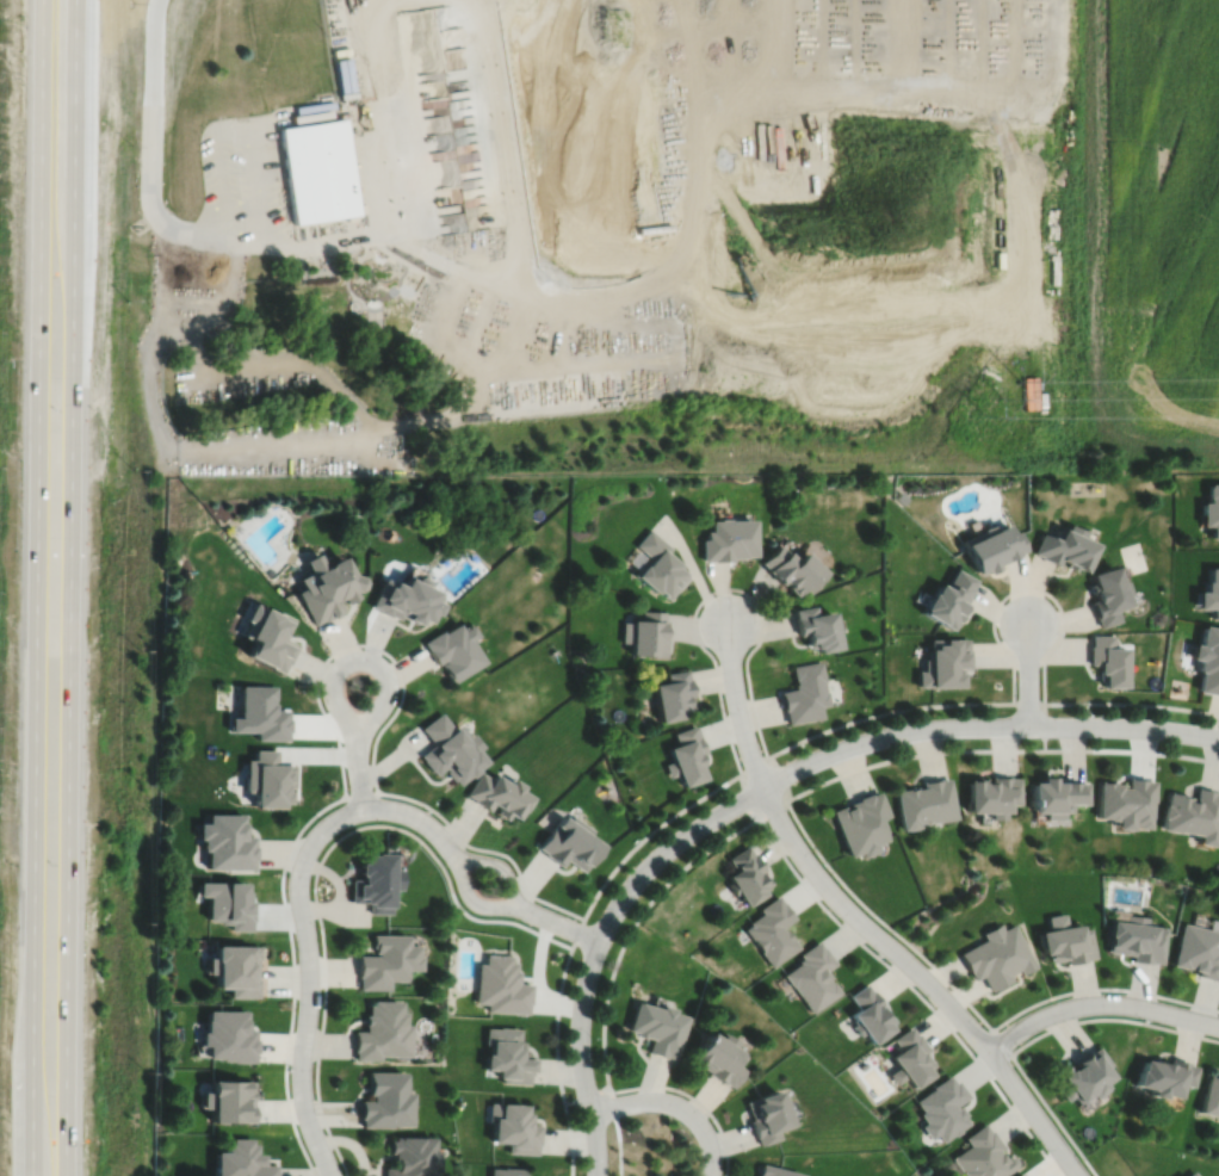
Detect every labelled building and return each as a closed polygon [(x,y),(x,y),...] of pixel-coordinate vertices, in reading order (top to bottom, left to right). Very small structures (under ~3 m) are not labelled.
[(283,128),(297,224),(363,213),(348,118),(283,128)] [(1208,488),(1206,489),(1206,497),(1208,500),(1208,503),(1201,505),(1201,527),(1211,527),(1211,540),(1218,540),(1218,485),(1208,485),(1208,488)] [(710,522),(710,532),(705,532),(705,540),(701,540),(701,562),(711,562),(711,564),(730,563),(730,559),(745,559),(744,558),(755,557),(754,521),(729,522),(729,520),(718,520),(718,522),(710,522)] [(959,541),(961,546),(960,546),(973,575),(983,570),(984,575),(994,571),(991,567),(1000,563),(1000,564),(1017,556),(1016,553),(1023,551),(1015,532),(1010,534),(1007,525),(992,532),(990,526),(979,531),(979,532),(959,541)] [(1039,534),(1029,553),(1038,558),(1038,559),(1056,568),(1058,562),(1064,564),(1063,568),(1072,572),(1073,570),(1082,574),(1094,546),(1079,540),(1083,533),(1066,526),(1063,533),(1054,528),(1050,539),(1039,534)] [(649,531),(635,546),(648,558),(632,576),(655,595),(656,593),(664,599),(667,601),(687,578),(676,570),(679,567),(664,555),(670,549),(649,531)] [(760,564),(767,571),(765,572),(779,587),(781,583),(786,588),(785,589),(793,598),(799,593),(802,595),(812,584),(810,582),(818,575),(798,553),(792,559),(790,556),(787,559),(784,556),(786,553),(778,546),(760,564)] [(293,581),(299,590),(293,594),(311,626),(321,621),(321,623),(341,612),(335,601),(339,599),(341,606),(354,599),(351,593),(353,593),(357,590),(359,584),(357,578),(347,576),(338,558),(323,567),(324,568),(316,572),(315,570),(293,581)] [(1088,576),(1093,592),(1090,592),(1094,601),(1088,602),(1094,620),(1095,620),(1097,629),(1118,623),(1114,612),(1126,608),(1122,599),(1130,596),(1125,582),(1118,584),(1113,569),(1088,576)] [(1208,570),(1208,583),(1205,583),(1206,594),(1198,594),(1198,611),(1211,611),(1211,620),(1218,620),(1218,569),(1208,570)] [(953,570),(943,587),(940,586),(939,588),(935,586),(929,596),(928,595),(918,612),(921,612),(918,615),(940,627),(940,626),(949,631),(954,623),(955,624),(960,615),(959,614),(964,606),(963,605),(971,590),(969,589),(973,581),(953,570)] [(380,581),(367,607),(376,612),(375,613),(385,619),(386,617),(395,621),(397,618),(402,620),(401,621),(413,627),(415,623),(423,626),(428,617),(431,619),(437,608),(428,604),(432,595),(422,590),(425,586),(423,582),(416,578),(414,580),(410,586),(402,581),(397,589),(380,581)] [(248,606),(240,623),(245,625),(237,638),(241,640),(241,642),(247,645),(243,654),(242,654),(240,658),(267,671),(268,669),(278,675),(283,666),(285,667),(295,646),(281,640),(290,621),(273,613),(272,618),(260,613),(261,612),(248,606)] [(792,611),(793,620),(792,620),(796,638),(802,637),(804,650),(806,650),(807,651),(810,650),(811,655),(833,651),(827,614),(812,617),(810,607),(792,611)] [(621,624),(620,644),(629,645),(629,657),(664,660),(667,623),(663,621),(663,614),(641,612),(641,623),(630,623),(630,624),(621,624)] [(420,644),(425,651),(423,651),(433,667),(440,662),(441,663),(438,666),(443,674),(441,675),(447,686),(481,664),(468,643),(474,638),(468,627),(459,632),(454,626),(440,635),(438,632),(420,644)] [(1199,648),(1193,646),(1190,661),(1200,663),(1198,674),(1201,674),(1198,693),(1218,697),(1218,630),(1203,627),(1199,648)] [(1089,637),(1089,646),(1088,646),(1088,666),(1096,666),(1096,676),(1101,676),(1101,689),(1124,689),(1124,650),(1112,650),(1112,637),(1089,637)] [(927,640),(927,651),(924,651),(924,661),(921,661),(921,673),(915,673),(915,688),(926,688),(926,691),(958,691),(958,688),(960,688),(960,670),(967,670),(967,651),(965,651),(965,640),(953,640),(953,642),(942,642),(942,640),(927,640)] [(818,663),(791,668),(793,682),(794,682),(796,686),(793,687),(794,691),(779,694),(782,713),(784,713),(786,726),(819,720),(817,707),(827,706),(818,663)] [(666,675),(667,686),(651,688),(657,725),(680,722),(679,717),(686,716),(685,713),(692,712),(691,704),(686,705),(686,699),(692,699),(689,681),(687,681),(686,671),(666,675)] [(236,688),(236,722),(225,722),(225,735),(252,735),(252,743),(285,743),(285,734),(286,734),(286,722),(285,722),(285,712),(272,712),(272,688),(236,688)] [(438,714),(417,730),(431,747),(416,757),(420,762),(428,773),(432,778),(441,770),(444,773),(441,774),(448,784),(451,782),(454,788),(463,781),(464,782),(472,776),(472,775),(485,766),(476,753),(479,750),(469,737),(465,739),(456,728),(451,731),(438,714)] [(695,728),(674,735),(677,748),(667,751),(672,763),(664,766),(669,780),(676,776),(681,791),(704,782),(703,781),(706,780),(701,763),(699,763),(698,757),(705,755),(695,728)] [(274,753),(252,753),(250,763),(242,763),(241,796),(249,796),(249,804),(285,804),(285,796),(283,796),(283,790),(291,790),(292,767),(274,767),(274,753)] [(478,774),(464,797),(471,801),(472,800),(488,810),(491,803),(497,805),(493,811),(503,818),(507,812),(514,817),(519,809),(520,809),(526,800),(518,794),(520,791),(509,784),(507,788),(491,779),(490,781),(478,774)] [(1029,780),(1029,810),(1042,810),(1042,817),(1062,817),(1062,810),(1070,810),(1070,803),(1087,803),(1087,781),(1078,781),(1078,780),(1052,780),(1052,774),(1039,774),(1039,780),(1029,780)] [(965,778),(965,810),(989,810),(989,818),(1003,818),(1003,809),(1005,809),(1005,801),(1010,801),(1010,803),(1019,803),(1019,778),(1009,778),(1009,775),(990,775),(990,780),(983,780),(983,776),(976,776),(976,778),(965,778)] [(1099,780),(1097,816),(1107,816),(1107,818),(1116,818),(1116,827),(1132,828),(1132,824),(1137,824),(1137,825),(1150,827),(1151,800),(1155,800),(1155,780),(1146,780),(1147,778),(1128,776),(1127,786),(1121,786),(1121,782),(1113,782),(1113,781),(1099,780)] [(893,790),(899,828),(903,828),(903,829),(914,827),(912,825),(916,825),(916,821),(928,819),(928,821),(954,816),(947,778),(939,779),(939,778),(920,780),(921,786),(916,787),(915,786),(910,786),(897,787),(897,790),(893,790)] [(1167,804),(1165,803),(1162,816),(1164,817),(1162,828),(1178,830),(1178,829),(1200,834),(1198,842),(1213,844),(1218,811),(1218,792),(1215,792),(1215,790),(1198,787),(1194,800),(1190,799),(1190,797),(1183,794),(1184,793),(1169,791),(1167,804)] [(877,791),(868,794),(867,792),(854,798),(855,799),(846,803),(847,806),(842,807),(841,805),(828,810),(846,854),(858,850),(859,855),(875,848),(873,842),(883,838),(875,818),(886,813),(877,791)] [(208,812),(208,822),(198,822),(197,837),(202,837),(202,848),(206,848),(206,867),(250,868),(250,858),(252,858),(252,844),(250,844),(250,835),(241,835),(241,822),(240,822),(240,812),(208,812)] [(561,813),(537,846),(545,852),(544,853),(559,865),(564,859),(580,869),(600,842),(588,833),(592,828),(571,815),(568,818),(561,813)] [(747,844),(728,856),(735,868),(726,873),(730,880),(726,883),(734,893),(737,891),(745,904),(765,892),(761,887),(765,886),(763,884),(766,883),(759,872),(765,868),(753,852),(751,853),(747,844)] [(371,850),(371,852),(360,852),(360,860),(355,860),(355,873),(359,873),(358,878),(349,878),(348,902),(366,902),(366,904),(366,912),(388,912),(388,887),(398,887),(398,867),(388,866),(388,850),(371,850)] [(198,880),(198,895),(208,895),(208,918),(215,918),(215,922),(225,922),(225,929),(247,929),(248,920),(249,920),(249,899),(245,899),(245,890),(240,890),(240,880),(218,880),(198,880)] [(775,895),(759,908),(762,912),(749,921),(750,923),(744,928),(771,966),(797,947),(784,928),(780,930),(779,928),(793,917),(781,902),(780,902),(775,895)] [(1046,916),(1048,929),(1038,930),(1041,953),(1048,952),(1051,961),(1066,959),(1068,964),(1085,961),(1084,959),(1095,958),(1090,928),(1081,929),(1079,923),(1066,926),(1064,912),(1046,916)] [(1110,920),(1108,935),(1109,935),(1108,945),(1109,945),(1108,952),(1133,955),(1132,961),(1151,964),(1151,963),(1162,964),(1167,928),(1155,926),(1156,926),(1146,924),(1147,917),(1126,915),(1126,922),(1110,920)] [(1172,965),(1188,968),(1189,967),(1193,967),(1193,968),(1199,971),(1198,976),(1217,980),(1217,979),(1218,980),(1218,931),(1183,922),(1172,965)] [(1013,924),(1002,929),(998,923),(982,933),(985,939),(958,953),(969,973),(970,972),(973,979),(980,976),(989,991),(1010,979),(1008,974),(1019,968),(1021,973),(1035,966),(1013,924)] [(369,934),(369,946),(372,946),(372,952),(375,952),(375,954),(355,954),(355,977),(357,977),(357,989),(386,989),(386,979),(402,979),(402,968),(416,968),(416,954),(414,954),(414,943),(404,943),(404,934),(369,934)] [(816,941),(798,954),(800,958),(797,961),(798,963),(782,974),(791,986),(792,986),(811,1013),(839,992),(830,982),(829,982),(825,977),(827,977),(823,971),(834,964),(822,947),(821,948),(816,941)] [(209,943),(209,959),(210,959),(210,985),(227,985),(227,996),(255,996),(255,978),(253,978),(254,958),(256,958),(256,946),(246,946),(246,945),(209,943)] [(484,954),(483,963),(477,963),(475,1002),(487,1003),(485,1010),(526,1013),(527,1003),(528,1003),(530,983),(516,983),(518,971),(514,971),(514,961),(509,961),(509,955),(484,954)] [(865,984),(848,996),(856,1008),(848,1014),(855,1023),(850,1026),(858,1036),(862,1034),(870,1044),(890,1029),(887,1026),(893,1022),(881,1005),(871,990),(870,991),(865,984)] [(370,999),(370,1005),(366,1004),(366,1014),(361,1014),(361,1025),(363,1025),(363,1030),(352,1030),(351,1051),(353,1051),(353,1059),(377,1059),(377,1054),(407,1056),(407,1023),(401,1023),(401,1011),(398,1011),(398,1001),(370,999)] [(635,1001),(626,1029),(636,1032),(635,1035),(643,1038),(643,1036),(650,1038),(645,1052),(664,1058),(664,1056),(674,1059),(687,1015),(673,1011),(674,1008),(661,1003),(660,1008),(635,1001)] [(206,1010),(206,1032),(202,1032),(202,1045),(205,1045),(205,1057),(217,1057),(217,1060),(229,1060),(229,1062),(252,1062),(252,1052),(253,1052),(253,1039),(252,1039),(252,1028),(243,1028),(243,1010),(206,1010)] [(484,1027),(483,1042),(488,1044),(488,1053),(483,1053),(483,1069),(495,1069),(495,1077),(501,1077),(501,1083),(527,1084),(528,1073),(531,1075),(532,1054),(518,1053),(519,1051),(521,1051),(521,1041),(518,1040),(518,1028),(497,1027),(497,1028),(484,1027)] [(910,1027),(892,1039),(896,1045),(893,1047),(896,1051),(889,1057),(897,1069),(889,1075),(895,1084),(904,1078),(911,1088),(929,1075),(926,1070),(933,1065),(926,1057),(924,1058),(921,1054),(928,1050),(917,1034),(915,1035),(910,1027)] [(710,1030),(693,1056),(700,1060),(697,1064),(708,1072),(707,1072),(723,1083),(723,1082),(731,1088),(743,1069),(737,1065),(744,1054),(734,1047),(737,1041),(724,1032),(720,1038),(710,1030)] [(1064,1065),(1057,1070),(1060,1075),(1058,1076),(1064,1084),(1056,1090),(1064,1101),(1070,1096),(1075,1102),(1090,1093),(1094,1098),(1106,1090),(1101,1083),(1110,1077),(1104,1067),(1109,1064),(1097,1047),(1089,1053),(1088,1051),(1072,1063),(1075,1066),(1069,1070),(1068,1069),(1064,1065)] [(1141,1059),(1139,1070),(1138,1070),(1134,1085),(1151,1089),(1150,1096),(1162,1098),(1163,1095),(1177,1098),(1180,1084),(1192,1087),(1196,1066),(1188,1065),(1188,1063),(1170,1058),(1169,1064),(1158,1060),(1158,1063),(1141,1059)] [(365,1071),(364,1083),(365,1083),(365,1094),(370,1094),(369,1100),(358,1100),(358,1118),(359,1118),(359,1127),(388,1127),(388,1125),(408,1126),(408,1093),(402,1093),(402,1081),(401,1081),(402,1071),(365,1071)] [(1200,1113),(1214,1116),(1215,1112),(1218,1112),(1218,1078),(1208,1075),(1200,1113)] [(948,1076),(932,1088),(933,1089),(915,1102),(922,1112),(918,1114),(926,1124),(921,1126),(930,1139),(936,1134),(942,1143),(952,1134),(953,1137),(959,1132),(959,1131),(969,1124),(963,1116),(965,1115),(959,1107),(955,1109),(954,1107),(967,1097),(957,1081),(954,1083),(948,1076)] [(204,1079),(204,1091),(203,1091),(203,1108),(205,1108),(205,1121),(250,1122),(250,1106),(249,1106),(249,1100),(252,1100),(252,1090),(249,1090),(249,1081),(204,1079)] [(744,1101),(750,1120),(748,1121),(754,1138),(755,1137),(759,1145),(776,1139),(773,1129),(786,1125),(773,1090),(744,1101)] [(488,1102),(487,1120),(491,1121),(490,1141),(507,1143),(507,1152),(536,1155),(537,1145),(538,1145),(539,1125),(531,1125),(531,1113),(522,1113),(524,1104),(488,1102)] [(964,1138),(969,1146),(952,1158),(965,1175),(1002,1175),(1014,1168),(1015,1162),(1011,1157),(1005,1157),(1003,1158),(997,1151),(1002,1147),(990,1131),(989,1132),(984,1124),(964,1138)] [(391,1140),(386,1140),(386,1153),(391,1153),(391,1159),(394,1159),(394,1168),(382,1168),(382,1175),(432,1175),(432,1171),(434,1171),(435,1150),(431,1150),(432,1137),(391,1137),(391,1140)] [(211,1175),(273,1175),(273,1164),(261,1164),(261,1155),(254,1155),(254,1145),(249,1145),(249,1139),(228,1139),(228,1144),(223,1144),(223,1152),(211,1152),(211,1175)] [(756,1175),(799,1175),(768,1166),(760,1163),(756,1175)] [(489,1175),(522,1175),(522,1169),(502,1168),(502,1169),(489,1168),(489,1175)]
